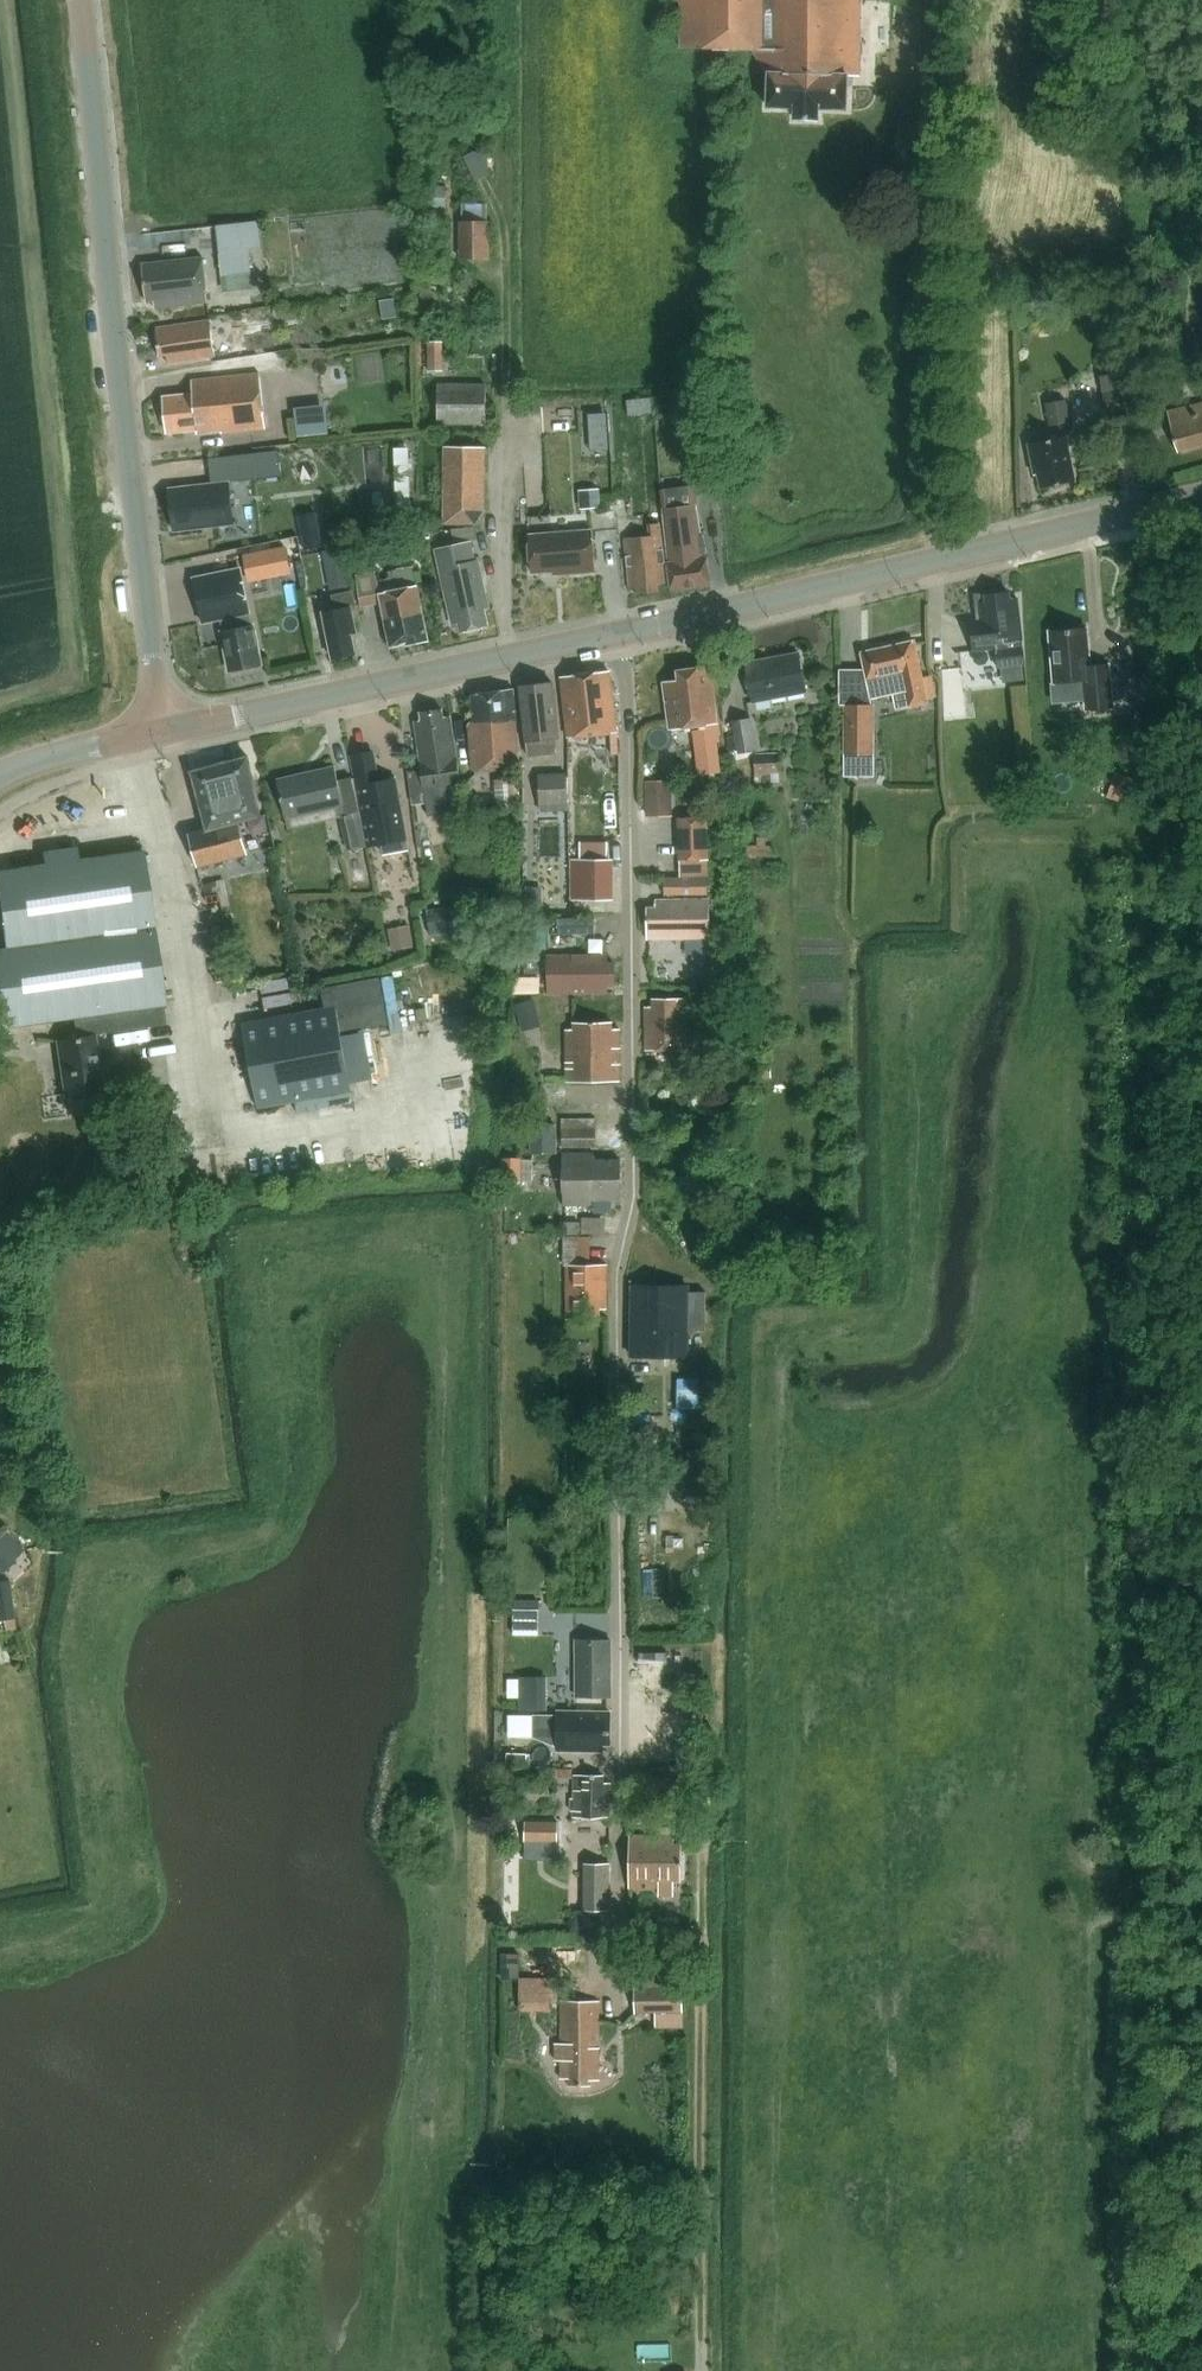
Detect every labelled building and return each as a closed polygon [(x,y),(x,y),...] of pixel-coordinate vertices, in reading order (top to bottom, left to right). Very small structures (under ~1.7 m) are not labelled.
[(681,43),(754,44),(768,63),(767,102),(793,100),(793,113),(820,113),(820,103),(850,103),(850,69),(860,70),(861,0),(682,0),(681,43)] [(485,218),(485,201),(461,202),(461,219),(457,219),(458,257),(488,256),(488,218),(485,218)] [(260,220),(219,224),(223,276),(254,273),(251,249),(262,248),(260,220)] [(156,302),(209,297),(204,251),(143,258),(147,297),(156,296),(156,302)] [(383,319),(391,318),(398,317),(395,299),(380,301),(383,319)] [(167,356),(215,351),(211,316),(156,321),(159,351),(166,350),(167,356)] [(441,369),(441,340),(426,340),(426,369),(441,369)] [(1153,360),(1152,342),(1139,344),(1140,361),(1153,360)] [(265,424),(260,369),(190,375),(192,390),(163,392),(167,428),(196,425),(197,429),(221,427),(221,429),(265,424)] [(436,419),(467,420),(482,421),(484,384),(437,381),(436,419)] [(1104,390),(1109,417),(1135,413),(1130,385),(1104,390)] [(653,397),(627,400),(629,415),(636,414),(654,412),(653,402),(653,397)] [(1070,419),(1065,397),(1046,400),(1050,423),(1070,419)] [(653,402),(654,412),(655,420),(664,419),(669,410),(668,401),(653,402)] [(1170,408),(1179,446),(1201,441),(1201,401),(1170,408)] [(294,432),(327,431),(327,417),(294,418),(294,432)] [(1041,485),(1076,478),(1067,434),(1029,441),(1035,473),(1039,472),(1041,485)] [(481,509),(482,448),(441,447),(440,521),(470,521),(481,509)] [(234,484),(174,492),(179,535),(240,527),(234,484)] [(579,490),(580,509),(601,508),(600,488),(596,489),(579,490)] [(696,504),(663,508),(670,565),(669,565),(671,590),(709,583),(705,560),(709,559),(706,542),(703,542),(696,504)] [(659,584),(667,584),(660,522),(649,523),(651,535),(626,538),(630,589),(638,588),(638,596),(660,592),(659,584)] [(530,539),(533,576),(555,575),(556,579),(595,576),(592,534),(530,539)] [(478,560),(477,560),(473,543),(437,551),(453,624),(460,623),(462,632),(489,626),(485,608),(489,607),(478,560)] [(287,546),(265,550),(271,577),(292,573),(287,546)] [(341,548),(322,552),(326,570),(345,566),(341,548)] [(400,585),(380,589),(376,570),(357,574),(361,606),(382,601),(391,646),(407,643),(407,644),(429,640),(414,566),(397,568),(400,585)] [(206,624),(232,618),(232,616),(251,612),(252,612),(244,570),(197,579),(206,624)] [(337,609),(324,612),(334,658),(357,654),(353,633),(358,632),(353,610),(352,606),(358,605),(356,593),(355,589),(334,594),(337,609)] [(1025,676),(1017,599),(1010,599),(1009,592),(986,595),(987,602),(978,603),(980,621),(972,622),(975,650),(998,647),(1000,666),(1008,665),(1010,678),(1025,676)] [(251,612),(232,616),(232,618),(234,629),(223,631),(231,671),(261,665),(251,612)] [(1110,664),(1091,665),(1088,628),(1051,631),(1055,682),(1085,680),(1087,709),(1114,707),(1110,664)] [(912,640),(862,651),(867,676),(868,681),(904,673),(911,706),(928,703),(915,639),(912,640)] [(753,702),(808,689),(798,649),(744,661),(753,702)] [(570,731),(616,724),(608,667),(562,673),(570,731)] [(670,729),(718,723),(712,668),(679,672),(680,680),(664,682),(670,729)] [(904,673),(868,681),(871,694),(894,689),(899,709),(911,706),(904,673)] [(553,683),(521,686),(527,742),(528,755),(557,752),(557,738),(559,738),(553,683)] [(466,765),(467,765),(513,759),(513,732),(507,685),(469,690),(473,717),(460,719),(466,765)] [(877,755),(877,704),(852,704),(852,691),(840,691),(840,704),(846,704),(846,755),(864,755),(877,755)] [(422,769),(407,771),(411,791),(425,789),(427,802),(429,817),(461,812),(456,783),(462,782),(457,749),(451,716),(444,717),(443,708),(420,712),(421,720),(413,721),(420,758),(422,769)] [(760,750),(753,717),(734,720),(737,735),(728,737),(731,751),(740,750),(740,754),(760,750)] [(721,741),(718,723),(693,727),(699,774),(721,771),(718,742),(721,741)] [(406,849),(407,849),(395,778),(378,781),(372,751),(350,755),(366,845),(380,843),(382,853),(405,849),(406,849)] [(235,816),(261,809),(246,753),(193,768),(208,824),(187,830),(196,862),(243,848),(235,816)] [(781,755),(755,756),(756,781),(762,780),(782,780),(781,766),(781,755)] [(846,755),(846,776),(864,776),(864,755),(846,755)] [(348,850),(366,845),(357,804),(349,773),(339,775),(335,761),(276,776),(285,813),(341,799),(345,816),(340,817),(348,850)] [(567,810),(566,772),(538,773),(539,811),(567,810)] [(1029,772),(1012,773),(1013,791),(1029,790),(1029,772)] [(1136,779),(1116,772),(1108,797),(1129,804),(1131,805),(1131,804),(1137,788),(1139,780),(1136,779)] [(495,779),(497,812),(521,810),(518,777),(495,779)] [(650,814),(674,813),(673,794),(649,795),(650,814)] [(680,860),(710,859),(708,817),(678,818),(680,860)] [(752,819),(751,828),(761,829),(762,821),(752,819)] [(748,844),(747,855),(771,856),(771,845),(764,845),(765,837),(757,836),(756,844),(748,844)] [(607,859),(607,842),(581,842),(581,859),(607,859)] [(161,1021),(158,997),(161,996),(140,848),(12,866),(0,878),(0,911),(5,943),(0,943),(0,1023),(72,1013),(74,1027),(132,1018),(133,1025),(161,1021)] [(581,859),(578,859),(579,900),(610,899),(609,859),(607,859),(581,859)] [(665,896),(709,896),(709,876),(665,877),(665,896)] [(541,891),(526,890),(525,908),(541,909),(541,891)] [(686,940),(710,940),(709,899),(655,899),(655,906),(647,906),(647,929),(656,929),(656,940),(686,940)] [(425,911),(429,937),(468,932),(465,906),(425,911)] [(592,916),(563,917),(564,931),(592,930),(592,916)] [(412,935),(390,939),(392,951),(414,946),(412,935)] [(686,940),(686,955),(710,954),(710,940),(686,940)] [(524,950),(524,961),(525,961),(540,960),(540,950),(524,950)] [(548,955),(548,991),(563,991),(563,964),(605,964),(605,955),(548,955)] [(605,964),(563,964),(563,991),(605,990),(605,983),(613,983),(613,964),(605,964)] [(380,977),(373,979),(322,988),(326,1007),(243,1022),(259,1108),(353,1091),(342,1033),(389,1025),(380,977)] [(685,1033),(685,994),(653,994),(653,1001),(645,1001),(645,1045),(669,1045),(669,1058),(682,1058),(682,1045),(700,1045),(700,1033),(685,1033)] [(532,998),(513,1003),(520,1027),(538,1023),(532,998)] [(95,1030),(133,1025),(132,1018),(74,1027),(75,1034),(54,1037),(62,1092),(102,1086),(95,1030)] [(616,1079),(616,1028),(608,1028),(608,1021),(577,1020),(577,1027),(570,1027),(570,1079),(616,1079)] [(759,1062),(759,1078),(771,1078),(771,1062),(759,1062)] [(562,1122),(562,1147),(596,1147),(596,1120),(574,1120),(574,1122),(562,1122)] [(555,1151),(555,1122),(530,1123),(531,1151),(555,1151)] [(607,1200),(617,1200),(616,1159),(610,1159),(610,1150),(563,1151),(564,1204),(591,1204),(591,1214),(607,1213),(607,1200)] [(522,1158),(501,1158),(501,1180),(521,1181),(522,1158)] [(565,1234),(581,1234),(581,1221),(565,1221),(565,1234)] [(604,1261),(591,1261),(591,1236),(564,1236),(564,1261),(566,1261),(566,1317),(597,1317),(597,1307),(604,1307),(604,1261)] [(630,1292),(630,1353),(688,1353),(688,1329),(706,1329),(706,1292),(688,1292),(675,1292),(675,1282),(642,1282),(642,1292),(630,1292)] [(1,1572),(15,1560),(14,1558),(24,1548),(5,1529),(0,1535),(0,1571),(1,1572)] [(0,1580),(0,1619),(14,1617),(8,1578),(0,1580)] [(541,1631),(542,1605),(516,1605),(516,1631),(541,1631)] [(611,1696),(611,1641),(577,1641),(577,1696),(611,1696)] [(543,1710),(543,1676),(514,1676),(514,1710),(543,1710)] [(606,1742),(607,1713),(558,1712),(558,1714),(557,1747),(557,1748),(598,1749),(599,1742),(606,1742)] [(507,1752),(507,1763),(520,1763),(527,1763),(527,1753),(507,1752)] [(682,1765),(671,1765),(672,1775),(682,1775),(682,1765)] [(574,1774),(574,1808),(578,1808),(578,1818),(612,1818),(612,1782),(604,1781),(604,1774),(574,1774)] [(526,1821),(526,1841),(558,1841),(558,1821),(526,1821)] [(680,1846),(674,1845),(673,1836),(629,1836),(628,1886),(659,1886),(659,1895),(674,1895),(674,1886),(675,1879),(681,1879),(680,1846)] [(581,1860),(581,1908),(605,1907),(604,1860),(581,1860)] [(559,1998),(558,1974),(521,1974),(521,1998),(559,1998)] [(635,2013),(684,2012),(683,1986),(671,1986),(652,1987),(635,1987),(635,2013)] [(596,2078),(597,1998),(562,1998),(562,2078),(568,2078),(568,2083),(590,2084),(590,2078),(596,2078)]
